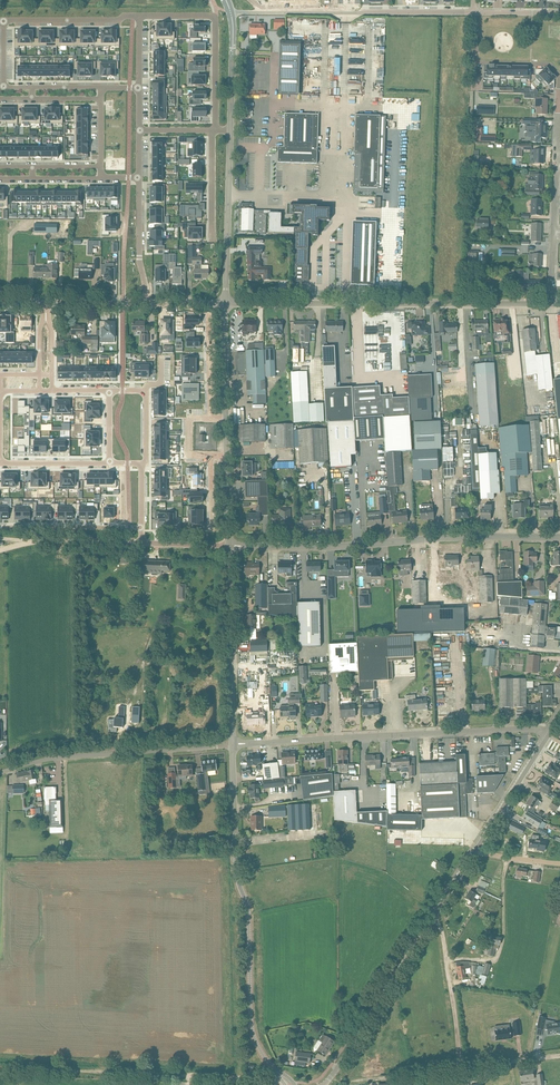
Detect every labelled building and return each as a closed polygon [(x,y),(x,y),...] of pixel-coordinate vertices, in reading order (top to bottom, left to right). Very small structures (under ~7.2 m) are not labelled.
[(283,29),(284,19),(273,18),(272,28),(283,29)] [(265,34),(264,23),(247,24),(248,35),(265,34)] [(153,32),(153,41),(157,41),(157,40),(164,40),(164,24),(160,24),(160,25),(157,25),(157,33),(153,32)] [(164,24),(164,40),(174,40),(174,33),(171,33),(171,25),(168,25),(168,24),(164,24)] [(190,30),(190,37),(197,37),(197,33),(205,33),(206,33),(206,25),(205,25),(194,25),(193,25),(193,30),(190,30)] [(15,39),(15,48),(19,48),(19,46),(25,46),(25,31),(18,31),(18,39),(15,39)] [(25,31),(25,46),(36,46),(36,39),(32,39),(32,32),(26,32),(26,31),(25,31)] [(57,39),(57,48),(57,46),(67,46),(67,31),(63,31),(63,32),(60,32),(60,39),(57,39)] [(67,31),(67,46),(78,46),(78,39),(74,39),(74,32),(71,32),(71,31),(67,31)] [(98,39),(98,46),(109,46),(109,31),(109,32),(107,32),(107,31),(103,31),(103,32),(102,32),(102,39),(98,39)] [(109,31),(109,46),(119,46),(119,39),(116,39),(116,31),(109,31)] [(36,39),(36,46),(46,46),(46,32),(39,32),(39,39),(36,39)] [(46,32),(46,46),(53,46),(53,48),(57,48),(57,39),(53,39),(53,32),(46,32)] [(78,39),(78,46),(88,46),(88,32),(81,32),(81,39),(78,39)] [(88,32),(88,46),(88,45),(95,45),(95,46),(98,46),(98,39),(95,39),(95,32),(88,32)] [(186,39),(186,44),(192,44),(192,52),(206,52),(206,44),(201,44),(200,44),(200,43),(201,43),(201,39),(190,39),(186,39)] [(278,88),(278,90),(298,91),(298,88),(300,43),(280,43),(278,88)] [(188,64),(188,72),(199,72),(199,67),(203,67),(206,67),(206,66),(206,63),(207,63),(207,59),(206,59),(193,59),(193,64),(188,64)] [(74,62),(74,69),(78,69),(78,77),(85,77),(85,63),(78,63),(78,62),(74,62)] [(85,63),(85,77),(92,77),(92,69),(95,69),(95,62),(91,62),(91,63),(85,63)] [(97,62),(97,69),(101,69),(101,77),(107,77),(108,77),(108,62),(97,62)] [(108,62),(108,77),(115,77),(115,69),(118,69),(118,62),(108,62)] [(483,79),(494,79),(494,66),(489,66),(487,66),(487,72),(484,72),(483,79)] [(521,67),(520,80),(521,80),(521,79),(527,79),(527,80),(530,80),(530,74),(527,74),(527,67),(525,67),(524,66),(522,66),(521,67)] [(535,75),(535,78),(540,83),(544,80),(552,72),(549,70),(548,70),(546,68),(543,71),(542,70),(535,69),(535,75)] [(188,72),(188,77),(192,77),(192,85),(206,85),(206,76),(201,76),(201,75),(199,75),(199,72),(188,72)] [(244,72),(244,81),(266,81),(266,73),(244,72)] [(552,72),(544,80),(549,85),(548,89),(554,89),(554,82),(553,81),(556,78),(554,77),(554,75),(552,73),(552,72)] [(153,82),(153,88),(165,88),(165,78),(158,78),(158,82),(153,82)] [(189,99),(189,105),(200,105),(200,100),(201,100),(206,100),(206,92),(193,92),(193,99),(189,99)] [(524,94),(524,98),(535,99),(535,109),(537,109),(537,114),(547,115),(547,99),(543,99),(543,95),(524,94)] [(477,105),(476,114),(494,114),(494,106),(477,105)] [(74,107),(74,117),(87,117),(87,110),(81,110),(81,107),(74,107)] [(30,109),(30,124),(40,124),(40,117),(37,117),(37,109),(36,109),(36,108),(32,108),(32,109),(30,109)] [(45,117),(42,117),(42,124),(52,124),(52,108),(49,108),(49,109),(45,109),(45,117)] [(52,108),(52,124),(63,124),(63,116),(59,116),(59,109),(56,109),(56,108),(52,108)] [(7,109),(7,124),(18,124),(18,117),(14,117),(14,109),(7,109)] [(23,117),(19,117),(19,124),(23,124),(23,122),(29,122),(29,124),(30,124),(30,109),(23,109),(23,117)] [(191,109),(191,122),(200,122),(200,117),(206,117),(206,115),(207,115),(207,111),(206,111),(206,109),(191,109)] [(278,147),(278,163),(317,164),(318,148),(311,148),(312,115),(285,114),(284,147),(278,147)] [(353,182),(353,192),(384,193),(386,116),(355,115),(354,155),(361,155),(360,182),(353,182)] [(536,124),(536,132),(532,132),(532,138),(531,139),(531,142),(535,142),(535,143),(541,143),(541,138),(546,138),(546,125),(536,124)] [(473,128),(473,141),(495,142),(496,136),(483,135),(483,128),(476,128),(476,129),(473,128)] [(197,138),(181,138),(181,143),(188,143),(193,143),(193,150),(188,150),(188,156),(202,156),(202,143),(197,143),(197,138)] [(522,157),(523,150),(531,150),(531,146),(510,145),(510,148),(512,148),(511,156),(522,157)] [(70,155),(70,159),(82,159),(82,155),(87,155),(87,149),(74,149),(74,155),(70,155)] [(534,150),(534,164),(540,164),(543,164),(543,163),(543,156),(544,156),(544,150),(534,150)] [(202,165),(193,165),(193,177),(202,177),(202,165)] [(542,190),(543,181),(542,181),(542,176),(543,176),(543,175),(539,175),(539,173),(529,172),(529,178),(528,178),(528,184),(529,184),(529,191),(525,191),(525,195),(533,195),(534,190),(542,190)] [(202,184),(187,184),(187,193),(197,193),(201,193),(201,189),(202,189),(202,184)] [(150,190),(150,194),(150,195),(165,195),(165,185),(157,185),(157,188),(150,188),(150,190)] [(150,195),(150,203),(157,203),(157,206),(165,206),(165,195),(150,195)] [(531,199),(530,215),(541,216),(541,215),(540,215),(541,208),(542,208),(542,200),(531,199)] [(243,231),(253,232),(253,213),(255,213),(255,230),(256,230),(256,234),(261,234),(261,236),(266,236),(267,214),(269,214),(268,233),(294,234),(296,234),(294,282),(304,282),(305,266),(308,266),(308,236),(317,236),(317,231),(318,231),(319,221),(329,221),(330,209),(314,208),(314,207),(290,206),(290,214),(300,214),(299,228),(294,228),(281,228),(281,214),(279,214),(279,211),(253,210),(253,209),(252,209),(252,208),(252,205),(241,204),(240,207),(241,207),(241,209),(239,209),(238,231),(243,231),(243,232),(243,231)] [(180,205),(180,217),(189,217),(189,216),(195,216),(195,219),(202,219),(202,211),(202,209),(199,209),(199,205),(180,205)] [(157,210),(150,210),(150,217),(165,217),(165,206),(157,206),(157,210)] [(93,223),(93,226),(111,226),(111,223),(116,223),(116,216),(103,216),(103,223),(93,223)] [(165,217),(150,217),(150,225),(157,224),(157,228),(165,228),(165,217)] [(477,220),(476,228),(487,228),(487,224),(488,224),(489,221),(477,220)] [(358,222),(356,286),(374,286),(376,223),(358,222)] [(34,223),(34,232),(57,233),(57,223),(34,223)] [(196,223),(182,223),(182,230),(184,230),(189,230),(189,237),(189,240),(202,240),(202,230),(198,230),(198,229),(196,229),(196,223)] [(532,224),(531,241),(540,242),(540,241),(540,232),(541,232),(541,224),(532,224)] [(93,226),(93,229),(103,229),(103,236),(116,236),(116,229),(111,229),(111,226),(93,226)] [(150,239),(162,239),(162,232),(165,232),(165,228),(157,228),(157,231),(150,232),(150,239)] [(162,239),(150,239),(150,246),(157,246),(157,250),(165,250),(165,246),(162,246),(162,239)] [(88,241),(87,255),(93,255),(93,247),(98,247),(98,241),(88,241)] [(248,263),(248,280),(254,280),(254,274),(264,274),(264,280),(270,280),(270,268),(261,268),(261,261),(255,261),(255,254),(262,255),(262,247),(246,247),(246,254),(247,254),(247,263),(248,263)] [(160,250),(152,250),(152,264),(159,264),(160,250)] [(196,250),(187,250),(187,258),(188,258),(188,264),(192,264),(197,264),(197,270),(194,270),(194,274),(195,280),(199,280),(199,278),(208,278),(209,270),(209,265),(201,265),(201,259),(196,258),(196,250)] [(478,264),(478,252),(468,252),(468,264),(478,264)] [(169,254),(169,255),(169,263),(169,270),(173,270),(173,285),(178,285),(178,286),(182,286),(182,285),(182,281),(182,280),(185,280),(186,272),(182,272),(182,268),(176,268),(176,254),(169,254)] [(528,262),(528,267),(541,267),(541,254),(534,254),(533,262),(528,262)] [(74,269),(74,277),(79,277),(79,279),(79,277),(87,278),(87,279),(92,279),(92,269),(99,269),(99,260),(94,260),(94,265),(88,264),(88,269),(74,269)] [(47,265),(47,269),(47,278),(47,279),(57,279),(57,273),(57,265),(47,265)] [(101,265),(101,276),(104,276),(104,279),(105,279),(105,281),(108,281),(108,282),(114,282),(114,269),(114,268),(105,268),(105,265),(101,265)] [(161,271),(155,271),(155,276),(156,276),(156,282),(157,282),(157,284),(162,284),(162,282),(165,282),(165,267),(160,267),(161,271)] [(34,272),(34,278),(47,278),(47,269),(34,269),(34,272)] [(524,280),(524,271),(516,270),(516,273),(514,273),(514,270),(508,270),(508,278),(513,279),(513,276),(516,277),(516,279),(524,280)] [(524,291),(540,291),(540,281),(524,281),(524,287),(524,291)] [(184,325),(184,329),(192,330),(192,325),(199,325),(199,317),(192,317),(192,316),(186,316),(186,325),(184,325)] [(1,333),(2,333),(6,333),(6,343),(14,343),(14,333),(11,333),(11,328),(11,327),(11,323),(11,322),(11,318),(11,317),(10,317),(7,317),(6,317),(2,317),(1,317),(0,317),(0,333),(1,333)] [(15,329),(15,342),(22,342),(22,331),(24,331),(24,327),(32,327),(32,317),(20,317),(20,327),(21,327),(21,329),(15,329)] [(160,328),(160,329),(161,329),(161,340),(162,340),(162,336),(169,336),(169,340),(175,340),(175,326),(170,326),(170,320),(170,322),(167,322),(167,320),(167,321),(161,321),(161,328),(160,328)] [(267,323),(269,323),(269,330),(269,332),(273,332),(273,335),(282,335),(282,331),(282,323),(283,323),(283,321),(278,321),(278,320),(267,320),(267,323)] [(496,334),(492,334),(493,340),(495,339),(496,338),(496,337),(511,335),(509,321),(504,321),(504,320),(500,321),(500,320),(494,321),(495,332),(496,332),(496,334)] [(242,334),(248,334),(248,331),(256,331),(256,322),(248,321),(243,321),(242,334)] [(443,322),(439,322),(439,333),(448,333),(457,332),(457,324),(447,325),(447,322),(444,322),(444,321),(443,321),(443,322)] [(487,321),(474,321),(475,327),(475,329),(475,334),(475,337),(479,337),(481,337),(481,335),(481,333),(485,333),(487,333),(487,329),(488,329),(488,326),(487,321)] [(106,329),(100,329),(100,343),(108,343),(108,338),(115,338),(115,334),(114,334),(114,333),(115,333),(115,331),(114,331),(114,330),(115,330),(115,329),(114,329),(114,323),(109,323),(109,322),(109,323),(106,323),(106,322),(106,329)] [(132,327),(132,331),(142,331),(142,335),(141,335),(141,343),(148,344),(148,335),(145,335),(145,331),(144,331),(144,327),(144,322),(132,322),(132,327)] [(294,327),(294,329),(300,329),(299,342),(305,342),(305,322),(294,322),(294,327)] [(305,322),(305,342),(310,342),(310,334),(315,334),(315,329),(315,327),(315,322),(305,322)] [(332,322),(326,322),(326,331),(343,331),(343,322),(336,322),(336,323),(332,323),(332,322)] [(416,322),(408,323),(409,329),(413,329),(413,331),(414,331),(416,333),(416,334),(420,333),(420,335),(429,334),(428,328),(425,328),(424,323),(416,324),(416,322)] [(72,331),(71,335),(82,335),(82,344),(92,344),(91,352),(98,352),(98,337),(92,337),(85,337),(85,326),(72,326),(72,331)] [(522,332),(524,353),(526,375),(537,374),(539,390),(553,388),(552,380),(552,374),(550,355),(536,356),(535,352),(536,352),(534,329),(522,331),(522,332)] [(195,332),(185,332),(186,339),(187,339),(187,343),(186,343),(186,347),(187,347),(191,347),(191,349),(194,349),(194,347),(199,347),(199,340),(195,340),(195,332)] [(147,348),(147,354),(158,354),(158,343),(152,343),(152,348),(147,348)] [(246,353),(237,353),(238,376),(247,375),(248,395),(266,394),(263,343),(255,343),(248,344),(248,351),(246,351),(246,353)] [(336,389),(335,367),(334,347),(322,347),(323,368),(324,389),(336,389)] [(265,350),(266,377),(276,377),(274,350),(265,350)] [(181,356),(181,367),(196,367),(196,359),(191,359),(189,359),(189,356),(181,356)] [(131,363),(131,371),(134,371),(134,378),(141,378),(142,363),(131,363)] [(142,363),(141,378),(144,378),(148,378),(149,378),(149,373),(149,371),(152,371),(152,363),(142,363)] [(471,365),(471,367),(473,367),(473,368),(472,368),(473,372),(475,372),(479,426),(499,425),(494,363),(475,365),(474,364),(472,363),(471,364),(471,365)] [(181,367),(181,378),(189,378),(189,374),(191,374),(196,374),(196,367),(181,367)] [(310,422),(307,372),(291,373),(292,403),(294,423),(310,422)] [(409,399),(406,399),(407,403),(409,403),(410,417),(410,421),(432,420),(431,398),(432,398),(431,375),(408,376),(409,399)] [(182,384),(182,391),(186,391),(186,400),(199,400),(199,394),(198,394),(198,390),(199,390),(199,384),(182,384)] [(379,386),(353,388),(355,419),(383,417),(410,417),(409,403),(407,403),(393,404),(392,395),(380,396),(379,386)] [(159,392),(154,392),(154,398),(167,398),(167,388),(159,388),(159,392)] [(354,419),(352,388),(336,389),(324,389),(326,423),(327,423),(354,422),(354,419)] [(448,405),(458,409),(461,403),(450,398),(448,405)] [(18,414),(18,415),(24,415),(24,427),(29,427),(29,409),(29,407),(25,407),(25,401),(18,401),(18,414)] [(34,409),(29,409),(29,421),(35,421),(35,416),(41,416),(41,401),(37,401),(34,401),(34,409)] [(41,401),(41,416),(51,416),(51,417),(52,417),(52,409),(48,409),(48,401),(45,401),(41,401)] [(52,409),(52,417),(56,417),(56,416),(62,416),(62,401),(55,401),(55,409),(52,409)] [(62,401),(62,416),(73,416),(73,409),(69,409),(69,401),(62,401)] [(84,401),(84,412),(100,412),(100,408),(99,408),(99,405),(92,405),(92,401),(84,401)] [(324,421),(323,403),(309,404),(310,421),(324,421)] [(234,423),(247,423),(246,413),(242,413),(242,407),(233,407),(234,423)] [(84,412),(84,422),(92,422),(92,419),(99,419),(99,416),(100,416),(100,412),(84,412)] [(539,416),(525,417),(526,422),(530,422),(530,426),(532,452),(533,471),(542,471),(539,421),(539,416)] [(384,440),(383,417),(355,419),(354,419),(354,422),(355,442),(384,440)] [(410,421),(410,417),(383,417),(384,440),(385,452),(411,450),(410,421)] [(155,425),(155,431),(168,431),(168,422),(161,422),(161,425),(155,425)] [(354,422),(327,423),(330,468),(351,467),(351,456),(350,445),(355,444),(355,442),(354,422)] [(412,451),(413,471),(413,482),(430,481),(429,470),(438,470),(437,450),(442,450),(440,422),(413,423),(415,451),(412,451)] [(266,442),(265,425),(238,426),(239,442),(266,442)] [(293,425),(271,425),(271,449),(294,448),(293,431),(293,425)] [(530,426),(499,428),(502,468),(504,468),(506,493),(516,493),(516,485),(515,485),(514,477),(528,476),(526,453),(532,452),(530,426)] [(18,439),(18,453),(25,453),(25,447),(29,447),(29,431),(29,427),(24,427),(24,439),(18,439)] [(84,429),(84,440),(99,440),(99,432),(91,432),(91,429),(84,429)] [(326,429),(293,431),(294,448),(299,447),(300,464),(328,463),(326,429)] [(31,439),(31,446),(34,446),(34,453),(40,453),(40,439),(31,439)] [(40,439),(40,453),(41,453),(46,453),(46,446),(50,446),(50,439),(40,439)] [(50,439),(50,446),(53,446),(53,453),(59,453),(59,439),(50,439)] [(59,439),(59,453),(65,453),(65,448),(70,448),(70,439),(59,439)] [(82,446),(82,450),(91,450),(91,447),(99,447),(99,440),(84,440),(84,446),(82,446)] [(500,494),(498,471),(497,471),(496,453),(486,454),(486,448),(477,449),(471,449),(472,489),(480,489),(481,499),(494,498),(494,494),(500,494)] [(402,486),(400,453),(386,454),(388,487),(396,486),(402,486)] [(168,455),(155,455),(155,460),(161,460),(161,464),(168,464),(168,455)] [(252,473),(256,473),(256,463),(251,464),(251,463),(249,463),(248,462),(245,462),(245,463),(243,463),(243,468),(242,468),(242,471),(243,471),(243,476),(252,476),(252,473)] [(155,472),(155,478),(168,478),(168,468),(161,468),(161,472),(155,472)] [(190,468),(189,473),(193,473),(193,476),(191,476),(191,490),(197,490),(197,486),(202,486),(202,483),(201,483),(201,481),(202,481),(202,476),(197,476),(197,468),(190,468)] [(355,500),(354,475),(348,476),(348,473),(340,473),(340,477),(344,477),(345,501),(355,500)] [(0,499),(0,490),(9,490),(9,474),(2,474),(2,482),(0,482),(0,499)] [(9,474),(9,490),(10,490),(10,488),(16,488),(16,490),(20,490),(20,482),(17,483),(17,474),(15,474),(11,474),(9,474)] [(28,482),(28,490),(39,490),(39,474),(35,474),(31,474),(31,482),(28,482)] [(39,474),(39,490),(50,490),(50,482),(46,482),(46,474),(43,474),(39,474)] [(61,482),(57,483),(57,492),(61,491),(61,490),(68,490),(68,474),(61,474),(61,482)] [(75,474),(68,474),(68,490),(79,490),(79,482),(75,482),(75,474)] [(88,480),(84,480),(84,488),(94,488),(94,474),(88,474),(88,480)] [(106,474),(106,488),(116,488),(116,480),(113,480),(113,474),(106,474)] [(246,498),(258,498),(268,497),(267,480),(262,481),(245,481),(246,498)] [(296,480),(271,480),(271,492),(289,491),(289,500),(296,500),(296,480)] [(390,518),(393,518),(392,513),(396,512),(394,495),(397,495),(396,486),(388,487),(387,487),(390,518)] [(155,490),(155,497),(161,497),(161,501),(168,501),(168,490),(155,490)] [(191,490),(182,490),(182,494),(187,494),(187,499),(190,499),(190,503),(202,503),(202,493),(198,493),(197,490),(191,490)] [(387,513),(386,494),(379,495),(380,514),(387,513)] [(268,516),(268,497),(258,498),(258,506),(259,506),(259,507),(261,507),(261,516),(268,516)] [(520,505),(513,505),(513,518),(525,518),(525,508),(529,508),(529,501),(520,501),(520,505)] [(22,507),(22,520),(23,520),(23,519),(30,519),(30,511),(33,511),(33,507),(33,504),(33,502),(22,502),(22,507)] [(55,504),(55,511),(58,511),(58,519),(65,519),(65,506),(65,503),(59,503),(59,504),(55,504)] [(87,507),(87,520),(87,519),(94,519),(94,511),(98,511),(98,504),(94,504),(94,503),(87,503),(87,507)] [(44,507),(44,520),(51,520),(51,511),(55,511),(55,504),(51,504),(51,507),(44,507)] [(65,506),(65,519),(73,519),(73,511),(76,511),(76,504),(72,504),(72,507),(65,506)] [(76,504),(76,511),(80,511),(80,519),(87,519),(87,520),(87,507),(80,507),(80,504),(76,504)] [(430,509),(420,510),(421,520),(429,519),(429,520),(434,520),(433,504),(429,504),(430,509)] [(485,505),(485,509),(481,509),(481,510),(481,521),(490,520),(490,510),(492,510),(492,505),(485,505)] [(549,516),(553,516),(553,505),(540,505),(540,517),(549,517),(549,516)] [(196,507),(188,507),(188,511),(191,511),(191,518),(188,518),(203,518),(203,511),(198,511),(196,511),(196,507)] [(260,523),(260,516),(261,516),(261,507),(259,507),(256,507),(256,514),(247,514),(247,521),(248,521),(248,522),(249,522),(249,525),(253,525),(254,523),(257,523),(260,523)] [(462,508),(456,509),(456,519),(461,519),(461,518),(462,518),(469,518),(468,509),(464,509),(464,508),(462,508)] [(104,518),(107,518),(111,518),(113,518),(114,518),(114,509),(113,509),(104,509),(104,518)] [(280,515),(272,515),(272,525),(280,524),(280,525),(288,525),(288,520),(290,520),(290,509),(279,509),(280,515)] [(309,517),(303,517),(304,530),(310,530),(310,527),(321,526),(320,521),(320,520),(321,520),(322,519),(322,518),(322,517),(322,516),(321,515),(320,515),(320,511),(309,512),(309,517)] [(392,513),(393,518),(393,523),(408,522),(406,511),(396,512),(392,513)] [(155,512),(155,519),(158,519),(158,526),(166,526),(166,512),(155,512)] [(166,512),(166,526),(173,526),(173,519),(177,519),(177,512),(166,512)] [(349,514),(335,515),(336,526),(341,525),(341,523),(350,522),(349,514)] [(380,516),(368,517),(369,526),(381,525),(380,516)] [(188,518),(188,529),(196,529),(196,525),(198,525),(203,525),(203,518),(188,518)] [(500,575),(497,576),(496,576),(497,583),(497,596),(522,598),(521,582),(514,583),(513,569),(513,552),(505,552),(505,551),(499,551),(500,561),(506,561),(506,565),(507,566),(508,567),(509,567),(509,569),(500,570),(500,575)] [(533,562),(536,562),(536,554),(529,554),(529,552),(524,552),(525,566),(533,566),(533,562)] [(553,552),(553,560),(551,560),(550,561),(550,565),(551,566),(559,566),(559,552),(553,552)] [(444,556),(444,562),(446,562),(446,567),(450,567),(450,566),(458,565),(458,556),(449,556),(444,556)] [(467,571),(479,570),(479,557),(471,557),(471,561),(467,561),(467,571)] [(404,572),(411,572),(410,560),(398,561),(398,563),(397,563),(399,577),(404,576),(404,572)] [(147,573),(152,573),(152,575),(153,575),(154,576),(157,576),(158,575),(158,574),(162,574),(162,571),(170,572),(170,562),(140,561),(139,571),(147,571),(147,573)] [(374,561),(366,561),(366,573),(371,573),(371,578),(381,577),(381,573),(380,573),(380,563),(374,563),(374,561)] [(307,563),(307,568),(307,572),(320,572),(320,562),(315,562),(315,564),(307,564),(307,563)] [(335,562),(335,563),(335,571),(335,573),(349,573),(349,571),(349,570),(349,562),(348,562),(347,562),(343,562),(340,562),(335,562)] [(243,570),(242,571),(242,574),(243,575),(245,575),(259,575),(259,570),(259,564),(259,565),(251,565),(251,563),(245,563),(245,566),(244,566),(244,567),(245,567),(245,570),(243,570)] [(291,573),(292,573),(292,566),(291,566),(291,563),(286,563),(286,564),(278,564),(278,572),(278,574),(281,574),(283,573),(287,573),(287,576),(288,577),(291,577),(291,573)] [(479,577),(479,603),(493,603),(492,576),(479,577)] [(431,580),(432,603),(443,602),(442,580),(431,580)] [(412,582),(413,604),(426,604),(426,582),(412,582)] [(535,587),(527,587),(527,596),(544,595),(543,582),(535,582),(535,587)] [(179,585),(179,599),(186,600),(186,595),(189,595),(189,594),(189,592),(186,592),(186,585),(179,585)] [(255,585),(256,602),(256,609),(267,609),(267,585),(255,585)] [(297,616),(297,603),(297,588),(290,588),(290,595),(280,595),(280,594),(275,591),(275,588),(268,588),(269,611),(269,615),(297,619),(297,616)] [(369,606),(369,595),(359,595),(359,607),(369,606)] [(500,613),(527,616),(528,600),(501,598),(500,613)] [(321,647),(320,602),(297,603),(297,616),(297,619),(298,647),(321,647)] [(535,604),(533,625),(545,626),(547,604),(535,604)] [(422,610),(397,610),(397,633),(464,631),(464,609),(439,609),(439,607),(422,607),(422,610)] [(256,629),(256,616),(246,616),(246,622),(247,622),(247,629),(256,629)] [(501,622),(466,623),(467,647),(494,649),(499,650),(505,650),(505,641),(502,641),(501,622)] [(531,648),(543,649),(544,638),(559,639),(559,627),(556,627),(547,626),(545,626),(533,625),(531,648)] [(372,690),(374,690),(374,681),(388,681),(388,680),(392,680),(393,678),(392,661),(413,660),(413,657),(414,657),(414,656),(414,653),(413,634),(357,637),(357,643),(360,690),(360,691),(372,690)] [(250,641),(251,652),(267,652),(267,651),(271,651),(270,640),(267,641),(250,641)] [(360,690),(357,643),(329,645),(330,673),(354,671),(358,671),(358,674),(359,678),(359,690),(360,690)] [(484,649),(483,666),(494,667),(494,666),(499,667),(499,650),(494,650),(484,649)] [(290,660),(289,651),(282,652),(282,660),(290,660)] [(527,672),(538,673),(539,657),(528,656),(527,672)] [(306,666),(299,667),(300,683),(301,683),(302,684),(306,684),(307,683),(310,683),(310,678),(307,678),(306,666)] [(265,678),(264,667),(249,668),(249,678),(250,678),(250,693),(249,693),(249,703),(261,702),(260,678),(265,678)] [(499,679),(499,702),(499,707),(524,707),(526,707),(526,705),(526,693),(526,688),(533,688),(533,682),(526,682),(526,679),(499,679)] [(546,686),(538,686),(538,688),(538,692),(543,692),(543,701),(543,707),(552,707),(552,686),(546,686)] [(289,707),(280,708),(281,717),(295,716),(295,707),(294,707),(294,704),(300,703),(299,697),(295,697),(295,695),(289,695),(289,707)] [(415,695),(405,696),(406,701),(406,707),(408,706),(408,710),(421,708),(421,710),(427,709),(427,704),(429,704),(429,700),(426,700),(426,699),(421,699),(416,700),(415,695)] [(269,697),(261,697),(261,704),(262,704),(263,712),(270,712),(269,697)] [(349,701),(340,701),(340,706),(340,712),(341,718),(347,717),(347,716),(355,716),(355,710),(354,705),(350,705),(349,701)] [(484,701),(471,701),(472,712),(476,711),(476,710),(485,710),(485,705),(486,705),(487,703),(486,701),(484,701)] [(526,707),(524,707),(524,715),(542,715),(542,710),(542,703),(536,703),(536,705),(526,705),(526,707)] [(306,705),(306,716),(314,715),(314,717),(321,716),(321,706),(314,707),(314,704),(306,705)] [(367,704),(363,705),(363,715),(379,715),(378,705),(367,705),(367,704)] [(139,724),(140,708),(132,707),(131,723),(139,724)] [(115,721),(108,721),(109,728),(109,733),(117,734),(117,730),(123,730),(124,720),(125,720),(126,708),(120,708),(119,720),(115,721)] [(253,715),(252,710),(248,711),(248,715),(247,715),(248,724),(263,724),(263,715),(253,715)] [(496,753),(478,754),(479,766),(495,765),(495,762),(498,762),(499,772),(506,772),(505,756),(509,756),(508,747),(496,748),(496,753)] [(319,751),(305,752),(305,761),(320,760),(320,759),(323,759),(323,754),(320,754),(319,751)] [(348,764),(347,751),(338,751),(339,772),(348,772),(348,770),(355,770),(355,766),(355,764),(348,764)] [(294,752),(282,753),(282,765),(295,764),(294,752)] [(247,757),(248,766),(256,765),(256,764),(260,763),(259,754),(254,755),(254,756),(247,757)] [(380,755),(366,756),(366,761),(366,766),(375,765),(375,769),(380,769),(380,765),(380,761),(380,755)] [(456,761),(419,763),(422,820),(459,817),(466,817),(467,817),(465,794),(473,794),(473,779),(466,779),(465,755),(456,755),(456,761)] [(391,759),(391,768),(401,768),(401,773),(408,773),(408,777),(415,777),(415,764),(414,758),(408,758),(400,758),(400,759),(391,760),(391,759)] [(216,760),(201,762),(202,768),(202,772),(207,772),(217,770),(216,760)] [(278,767),(278,763),(263,765),(264,780),(279,778),(278,767)] [(545,772),(546,773),(549,775),(557,779),(559,775),(559,766),(556,764),(555,763),(553,766),(551,765),(550,767),(548,767),(545,772)] [(186,765),(178,766),(179,773),(179,776),(179,780),(180,780),(186,779),(186,776),(192,775),(192,773),(192,766),(187,766),(186,765)] [(21,773),(17,774),(18,779),(18,782),(29,780),(30,785),(37,783),(36,778),(35,776),(35,773),(34,771),(27,772),(24,773),(21,773)] [(169,788),(176,787),(175,773),(168,773),(169,788)] [(202,774),(196,775),(198,792),(206,791),(204,774),(202,774)] [(332,774),(300,777),(303,800),(333,796),(332,774)] [(339,784),(339,775),(332,774),(333,791),(333,792),(335,820),(357,823),(357,812),(355,790),(338,790),(338,784),(339,784)] [(504,776),(476,777),(477,794),(493,793),(504,776)] [(284,785),(283,778),(279,778),(264,780),(263,780),(264,789),(284,787),(284,785)] [(540,782),(538,786),(541,788),(540,790),(548,795),(547,796),(549,797),(554,800),(557,796),(551,792),(551,793),(549,793),(552,789),(551,789),(549,788),(552,784),(542,778),(539,781),(540,782)] [(387,827),(387,829),(409,830),(420,831),(421,831),(421,816),(396,815),(396,804),(396,785),(396,784),(387,784),(387,812),(387,817),(387,827)] [(13,785),(14,794),(24,794),(24,785),(13,785)] [(250,785),(250,789),(248,789),(249,794),(250,794),(250,798),(255,798),(255,800),(255,801),(256,802),(258,801),(259,801),(259,800),(259,798),(259,785),(250,785)] [(63,827),(62,799),(56,800),(56,794),(56,787),(43,787),(44,800),(45,800),(45,806),(49,805),(50,827),(63,827)] [(527,805),(524,810),(533,816),(535,812),(534,812),(535,809),(534,808),(539,801),(536,799),(531,796),(526,804),(527,805)] [(556,811),(557,810),(559,811),(559,810),(559,805),(559,804),(554,800),(549,806),(556,811)] [(310,830),(309,805),(287,805),(287,806),(288,810),(288,817),(288,831),(310,830)] [(285,806),(269,806),(269,817),(286,817),(285,810),(288,810),(287,806),(285,806)] [(16,809),(15,820),(25,820),(25,809),(16,809)] [(533,816),(524,810),(524,811),(527,813),(523,819),(524,819),(525,820),(525,819),(538,827),(541,821),(542,819),(535,814),(533,816)] [(368,812),(357,812),(357,823),(387,827),(387,817),(387,812),(368,812)] [(261,830),(261,817),(251,817),(251,830),(261,830)] [(512,822),(509,828),(521,835),(525,828),(512,822)] [(547,832),(539,828),(537,832),(545,836),(547,832)] [(531,842),(530,848),(533,848),(537,849),(537,850),(544,851),(545,842),(538,841),(539,836),(532,835),(531,842)] [(539,883),(541,873),(518,868),(515,878),(521,879),(522,876),(529,877),(529,880),(533,880),(533,882),(539,883)] [(481,880),(476,892),(483,895),(487,883),(481,880)] [(477,894),(470,891),(465,899),(471,902),(469,906),(473,909),(478,900),(475,898),(477,894)] [(498,949),(501,938),(491,936),(489,942),(486,955),(494,957),(496,949),(498,949)] [(457,967),(459,979),(466,978),(464,969),(470,968),(469,962),(461,962),(456,962),(457,967)] [(478,966),(476,974),(480,975),(479,978),(481,979),(480,983),(485,984),(491,965),(485,963),(484,967),(478,966)] [(537,1029),(543,1030),(543,1029),(547,1030),(548,1034),(554,1034),(554,1033),(556,1033),(558,1034),(559,1034),(559,1023),(555,1022),(554,1024),(547,1025),(544,1025),(545,1020),(546,1018),(539,1017),(537,1029)] [(514,1036),(521,1035),(519,1022),(512,1023),(514,1036)] [(494,1031),(496,1041),(511,1039),(510,1029),(494,1031)] [(322,1043),(317,1050),(325,1055),(334,1042),(323,1035),(319,1041),(322,1043)] [(295,1061),(310,1063),(311,1054),(296,1052),(295,1061)] [(532,1070),(519,1072),(521,1081),(534,1079),(532,1070)]
